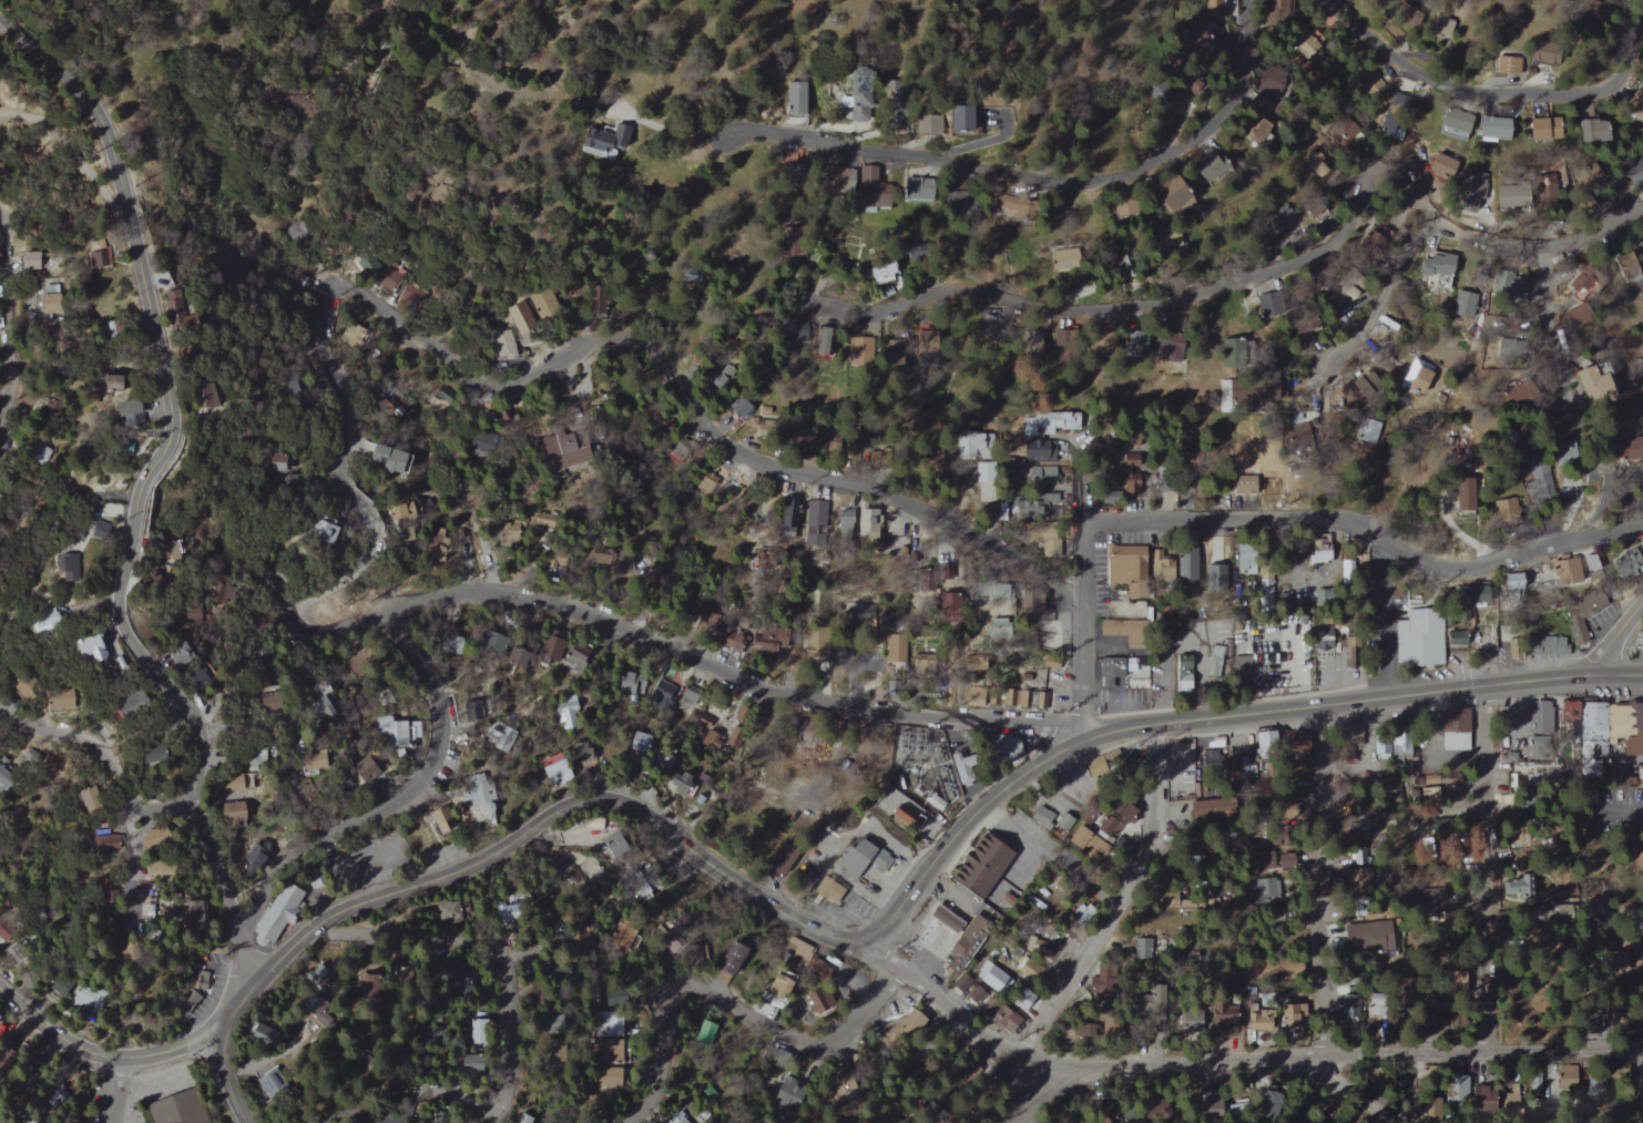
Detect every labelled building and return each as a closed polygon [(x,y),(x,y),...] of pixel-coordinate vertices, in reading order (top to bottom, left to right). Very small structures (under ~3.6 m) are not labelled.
[(1208,18),(1226,18),(1225,0),(1208,0),(1208,18)] [(1264,24),(1283,27),(1288,0),(1268,0),(1264,24)] [(1440,21),(1439,32),(1452,33),(1453,22),(1440,21)] [(1208,51),(1208,29),(1185,29),(1186,51),(1208,51)] [(1313,61),(1322,51),(1303,32),(1293,42),(1313,61)] [(1495,57),(1494,76),(1519,77),(1520,58),(1495,57)] [(1362,77),(1373,95),(1386,86),(1375,69),(1362,77)] [(873,71),(851,72),(851,85),(845,85),(845,96),(836,97),(836,106),(874,105),(873,71)] [(1243,137),(1267,143),(1273,119),(1268,118),(1273,102),(1276,103),(1281,80),(1259,75),(1243,137)] [(1187,108),(1181,76),(1155,81),(1161,113),(1187,108)] [(787,114),(807,114),(808,81),(788,80),(787,114)] [(901,106),(901,96),(893,96),(892,88),(882,89),(883,107),(901,106)] [(1623,105),(1638,122),(1642,117),(1642,88),(1623,105)] [(970,132),(972,106),(945,105),(944,130),(970,132)] [(1469,118),(1438,107),(1432,126),(1442,129),(1441,132),(1462,140),(1469,118)] [(943,115),(917,114),(916,133),(942,134),(943,115)] [(1476,121),(1475,141),(1506,142),(1507,118),(1486,117),(1485,121),(1476,121)] [(1526,119),(1526,140),(1559,139),(1558,118),(1526,119)] [(1378,136),(1390,139),(1394,122),(1381,120),(1378,136)] [(1605,142),(1605,132),(1611,132),(1611,120),(1577,120),(1577,143),(1605,142)] [(620,154),(627,128),(613,124),(611,129),(602,127),(600,130),(583,126),(577,149),(611,159),(613,152),(620,154)] [(1230,165),(1216,152),(1219,148),(1208,138),(1198,150),(1204,155),(1191,169),(1210,187),(1230,165)] [(1421,170),(1445,179),(1453,161),(1428,152),(1421,170)] [(1489,176),(1468,170),(1456,209),(1476,215),(1489,176)] [(847,191),(847,174),(817,173),(817,190),(847,191)] [(1169,187),(1167,184),(1153,196),(1170,215),(1197,191),(1182,175),(1169,187)] [(930,180),(902,179),(902,202),(930,203),(930,180)] [(884,187),(862,186),(862,209),(883,209),(884,187)] [(1528,209),(1529,192),(1503,191),(1503,208),(1528,209)] [(1336,208),(1328,194),(1308,205),(1316,219),(1336,208)] [(295,246),(310,236),(301,220),(285,229),(295,246)] [(105,268),(104,252),(90,252),(90,268),(105,268)] [(42,270),(42,253),(20,253),(20,269),(42,270)] [(1451,254),(1419,253),(1418,276),(1450,278),(1451,254)] [(1642,275),(1634,253),(1610,263),(1619,285),(1642,275)] [(897,260),(868,264),(870,278),(876,277),(877,283),(893,281),(892,272),(898,271),(897,260)] [(385,288),(392,285),(393,287),(401,283),(398,273),(382,279),(385,288)] [(1570,291),(1579,279),(1571,273),(1563,285),(1570,291)] [(1494,298),(1523,299),(1524,278),(1495,277),(1494,298)] [(62,285),(45,285),(45,314),(62,314),(62,285)] [(402,298),(418,308),(426,294),(409,285),(402,298)] [(195,316),(188,288),(169,292),(175,318),(185,316),(188,329),(207,324),(205,314),(195,316)] [(1477,297),(1456,290),(1448,315),(1469,322),(1477,297)] [(1250,295),(1250,311),(1261,311),(1261,317),(1275,317),(1275,295),(1250,295)] [(533,300),(537,322),(558,318),(554,296),(533,300)] [(525,301),(507,309),(519,336),(536,328),(525,301)] [(129,336),(124,319),(109,323),(114,340),(129,336)] [(835,356),(838,327),(823,325),(820,354),(835,356)] [(518,356),(509,329),(488,336),(498,363),(518,356)] [(1117,337),(1087,336),(1086,356),(1116,356),(1117,337)] [(850,363),(874,363),(874,339),(850,338),(850,363)] [(1432,366),(1415,357),(1400,386),(1418,395),(1432,366)] [(134,376),(116,375),(115,389),(133,390),(134,376)] [(1584,410),(1609,400),(1600,375),(1574,384),(1584,410)] [(1275,403),(1275,385),(1223,384),(1222,402),(1275,403)] [(752,407),(744,397),(718,415),(726,425),(752,407)] [(131,428),(152,427),(151,400),(130,401),(131,428)] [(1035,434),(1058,434),(1059,413),(1035,412),(1035,434)] [(1362,420),(1360,441),(1381,444),(1383,422),(1362,420)] [(554,470),(593,465),(588,431),(549,436),(554,470)] [(52,451),(40,444),(32,457),(43,465),(52,451)] [(382,471),(406,475),(409,454),(373,448),(371,462),(383,464),(382,471)] [(939,477),(955,469),(947,452),(931,461),(939,477)] [(259,473),(287,473),(288,457),(260,456),(259,473)] [(1113,483),(1112,460),(1100,461),(1100,484),(1113,483)] [(1056,485),(1057,468),(1025,466),(1024,484),(1056,485)] [(1530,498),(1550,493),(1545,469),(1525,474),(1530,498)] [(708,495),(720,480),(709,471),(697,487),(708,495)] [(1465,493),(1448,492),(1447,509),(1464,510),(1465,493)] [(781,528),(795,529),(796,509),(806,510),(806,498),(783,497),(781,528)] [(806,545),(817,545),(817,527),(824,527),(823,500),(805,500),(806,545)] [(389,510),(393,521),(411,516),(408,505),(389,510)] [(533,528),(555,529),(555,515),(534,514),(533,528)] [(340,525),(315,515),(307,536),(331,546),(340,525)] [(860,515),(859,538),(882,539),(883,516),(860,515)] [(115,522),(95,523),(96,541),(116,540),(115,522)] [(518,527),(502,526),(501,537),(518,538),(518,527)] [(1123,597),(1141,596),(1140,545),(1102,546),(1103,583),(1123,583),(1123,597)] [(1191,546),(1174,547),(1175,590),(1193,590),(1191,546)] [(619,564),(619,547),(598,547),(598,563),(619,564)] [(1234,567),(1257,567),(1257,550),(1234,551),(1234,567)] [(1326,555),(1305,553),(1305,560),(1325,562),(1326,555)] [(71,583),(85,582),(84,555),(61,556),(61,565),(70,564),(71,583)] [(1173,564),(1160,564),(1160,559),(1150,559),(1150,579),(1173,579),(1173,564)] [(1546,561),(1547,585),(1578,584),(1577,560),(1546,561)] [(1522,573),(1499,576),(1501,590),(1524,587),(1522,573)] [(1462,583),(1461,601),(1484,602),(1484,584),(1462,583)] [(1574,646),(1589,642),(1582,616),(1608,608),(1605,595),(1563,606),(1574,646)] [(63,611),(43,605),(36,631),(55,637),(63,611)] [(1443,665),(1443,646),(1464,645),(1464,632),(1445,632),(1444,607),(1403,609),(1403,620),(1394,620),(1396,666),(1443,665)] [(1114,624),(1098,625),(1098,636),(1125,634),(1124,625),(1114,626),(1114,624)] [(1324,633),(1311,632),(1310,648),(1332,649),(1333,626),(1324,625),(1324,633)] [(509,636),(487,627),(479,647),(502,655),(509,636)] [(1477,651),(1495,650),(1494,629),(1476,630),(1477,651)] [(97,654),(100,663),(113,659),(104,635),(80,643),(85,658),(97,654)] [(769,635),(768,646),(789,647),(789,635),(769,635)] [(885,658),(903,663),(908,644),(890,638),(885,658)] [(169,653),(178,669),(195,660),(186,644),(169,653)] [(562,667),(582,673),(590,650),(570,644),(562,667)] [(506,661),(524,669),(530,653),(512,646),(506,661)] [(1204,675),(1216,676),(1219,653),(1207,651),(1204,675)] [(1191,655),(1173,655),(1171,691),(1190,691),(1191,655)] [(1247,656),(1230,655),(1229,674),(1247,674),(1247,656)] [(1058,659),(1044,657),(1042,666),(1056,669),(1058,659)] [(1121,658),(1099,657),(1098,688),(1113,688),(1113,677),(1121,677),(1121,658)] [(1147,679),(1147,670),(1135,671),(1135,658),(1122,658),(1122,679),(1147,679)] [(619,691),(643,697),(648,681),(623,674),(619,691)] [(675,685),(654,682),(651,705),(672,708),(675,685)] [(31,683),(17,686),(21,702),(35,699),(31,683)] [(153,701),(147,691),(132,701),(137,711),(153,701)] [(261,709),(283,709),(283,691),(261,691),(261,709)] [(982,706),(983,692),(969,691),(968,706),(982,706)] [(314,700),(323,721),(336,716),(326,694),(314,700)] [(75,695),(49,699),(51,713),(77,710),(75,695)] [(1549,724),(1549,701),(1526,701),(1526,716),(1516,716),(1516,710),(1503,709),(1503,723),(1549,724)] [(1575,701),(1556,701),(1556,722),(1575,722),(1575,701)] [(561,729),(580,727),(576,702),(558,704),(561,729)] [(1614,707),(1614,717),(1627,717),(1627,707),(1614,707)] [(379,722),(379,739),(409,740),(410,723),(379,722)] [(512,754),(518,731),(506,728),(500,751),(512,754)] [(1255,750),(1271,750),(1272,731),(1256,730),(1255,750)] [(909,744),(909,733),(890,732),(889,755),(916,756),(917,744),(909,744)] [(1438,754),(1438,732),(1424,732),(1424,754),(1438,754)] [(1466,733),(1440,732),(1439,749),(1466,751),(1466,733)] [(704,750),(725,750),(724,733),(704,734),(704,750)] [(1017,735),(985,733),(984,759),(1016,760),(1017,735)] [(1275,733),(1275,760),(1303,761),(1304,734),(1275,733)] [(647,751),(648,735),(629,734),(628,750),(647,751)] [(676,756),(653,747),(647,763),(670,772),(676,756)] [(169,761),(169,749),(149,749),(150,762),(169,761)] [(1217,750),(1200,751),(1201,777),(1218,777),(1217,750)] [(543,767),(549,785),(571,778),(564,755),(547,761),(549,765),(543,767)] [(391,767),(365,761),(360,781),(378,785),(381,775),(388,776),(391,767)] [(7,794),(16,774),(0,767),(0,791),(7,794)] [(689,801),(701,783),(678,768),(666,786),(689,801)] [(495,795),(487,796),(485,775),(467,777),(469,804),(466,805),(468,822),(498,819),(495,795)] [(1184,815),(1201,817),(1202,801),(1192,800),(1193,789),(1169,786),(1168,798),(1185,800),(1184,815)] [(1123,808),(1128,793),(1112,787),(1097,833),(1105,836),(1107,831),(1117,835),(1120,825),(1127,827),(1133,811),(1123,808)] [(1305,805),(1324,807),(1326,789),(1307,788),(1305,805)] [(87,816),(101,812),(95,789),(81,793),(87,816)] [(225,818),(248,820),(250,804),(226,802),(225,818)] [(1056,816),(1035,805),(1027,819),(1048,831),(1056,816)] [(440,823),(441,830),(454,828),(452,811),(445,812),(446,822),(440,823)] [(1071,819),(1060,812),(1052,826),(1063,833),(1071,819)] [(1334,834),(1355,834),(1356,822),(1335,821),(1334,834)] [(1086,833),(1074,824),(1062,841),(1074,850),(1086,833)] [(150,853),(179,846),(174,825),(145,832),(150,853)] [(124,850),(124,831),(112,831),(112,830),(95,831),(96,851),(124,850)] [(1011,854),(977,831),(943,880),(978,903),(1011,854)] [(1104,846),(1088,833),(1078,845),(1095,858),(1104,846)] [(592,848),(624,849),(625,834),(593,834),(592,848)] [(833,870),(854,880),(860,864),(883,873),(891,854),(848,835),(833,870)] [(260,869),(270,852),(254,843),(244,860),(260,869)] [(1300,870),(1300,857),(1265,855),(1264,867),(1300,870)] [(639,863),(640,899),(661,898),(659,862),(639,863)] [(152,880),(182,881),(183,869),(153,868),(152,880)] [(1362,868),(1343,869),(1344,892),(1363,891),(1362,868)] [(1532,899),(1533,875),(1517,874),(1517,883),(1501,882),(1501,898),(1532,899)] [(835,902),(842,885),(818,877),(812,894),(835,902)] [(305,893),(284,882),(263,924),(278,932),(284,922),(289,924),(305,893)] [(158,924),(160,919),(158,918),(162,903),(147,898),(141,919),(158,924)] [(210,928),(209,901),(187,901),(187,928),(210,928)] [(459,902),(435,903),(436,924),(460,923),(459,902)] [(1632,902),(1632,924),(1642,924),(1642,903),(1632,902)] [(949,934),(958,922),(931,904),(923,915),(949,934)] [(519,917),(519,908),(494,908),(494,917),(519,917)] [(956,970),(976,942),(971,938),(982,922),(970,914),(940,955),(948,960),(943,967),(949,971),(945,976),(952,981),(948,986),(961,995),(960,995),(975,1006),(985,991),(956,970)] [(1367,949),(1367,952),(1389,952),(1389,928),(1341,928),(1341,949),(1367,949)] [(751,945),(734,937),(718,972),(735,980),(751,945)] [(814,946),(790,938),(785,951),(799,956),(794,968),(828,981),(833,967),(809,958),(814,946)] [(22,942),(9,947),(24,989),(37,985),(22,942)] [(219,958),(206,950),(186,983),(198,991),(219,958)] [(1621,969),(1620,952),(1592,952),(1593,970),(1621,969)] [(994,990),(1005,976),(988,962),(976,977),(994,990)] [(1032,969),(1026,967),(1027,965),(1019,962),(1015,973),(1028,978),(1032,969)] [(335,977),(311,967),(304,983),(329,993),(335,977)] [(43,991),(60,1003),(74,983),(56,972),(43,991)] [(791,980),(772,974),(765,998),(784,1004),(791,980)] [(355,1000),(365,1000),(365,978),(354,978),(355,1000)] [(108,995),(77,984),(71,1001),(102,1013),(108,995)] [(1157,984),(1131,985),(1131,998),(1129,998),(1129,1008),(1149,1008),(1149,995),(1157,994),(1157,984)] [(1010,998),(1024,1010),(1033,1000),(1019,988),(1010,998)] [(1351,988),(1330,988),(1330,1013),(1324,1013),(1324,1018),(1350,1019),(1351,988)] [(1383,1014),(1383,995),(1368,995),(1368,1014),(1383,1014)] [(1022,1016),(997,1003),(995,1007),(983,1001),(976,1016),(1012,1035),(1022,1016)] [(1234,1031),(1236,1006),(1178,1003),(1177,1026),(1187,1027),(1187,1028),(1234,1031)] [(881,1034),(892,1044),(905,1030),(912,1036),(927,1020),(909,1004),(881,1034)] [(1279,1004),(1278,1025),(1303,1026),(1304,1005),(1279,1004)] [(1271,1031),(1272,1010),(1244,1009),(1244,1030),(1271,1031)] [(621,1037),(621,1016),(597,1015),(597,1037),(621,1037)] [(482,1018),(463,1019),(463,1044),(486,1043),(486,1032),(482,1032),(482,1018)] [(1119,1034),(1118,1018),(1096,1019),(1096,1035),(1119,1034)] [(1541,1067),(1528,1067),(1527,1096),(1540,1097),(1541,1067)] [(1453,1082),(1453,1095),(1466,1095),(1466,1077),(1452,1076),(1452,1082),(1453,1082)] [(802,1108),(804,1091),(797,1090),(798,1079),(778,1077),(775,1105),(802,1108)] [(827,1084),(833,1102),(853,1095),(846,1077),(827,1084)] [(1599,1092),(1602,1081),(1587,1078),(1584,1089),(1599,1092)] [(1493,1090),(1469,1089),(1468,1109),(1492,1110),(1493,1090)] [(149,1122),(197,1122),(190,1090),(145,1100),(149,1122)] [(1203,1119),(1227,1118),(1226,1096),(1202,1097),(1203,1119)] [(1261,1116),(1275,1116),(1276,1099),(1261,1099),(1261,1116)] [(1519,1111),(1519,1101),(1509,1101),(1509,1111),(1519,1111)] [(1418,1120),(1439,1119),(1438,1103),(1417,1105),(1418,1120)] [(677,1110),(664,1122),(689,1122),(677,1110)] [(530,1118),(518,1113),(513,1122),(528,1122),(530,1118)]
